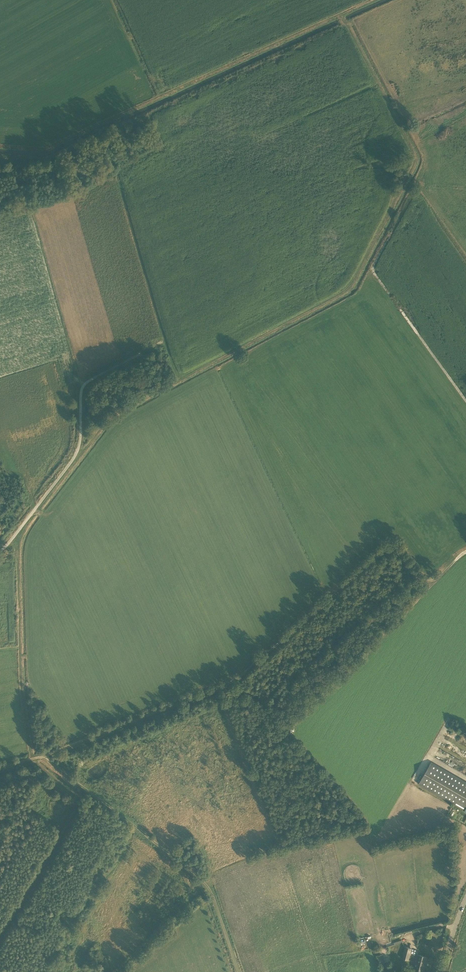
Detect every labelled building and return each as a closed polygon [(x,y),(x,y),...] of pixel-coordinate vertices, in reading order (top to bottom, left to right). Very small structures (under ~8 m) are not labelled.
[(431,762),(419,784),(461,808),(465,810),(464,811),(465,812),(465,782),(431,762)] [(408,960),(411,948),(405,947),(402,958),(408,960)] [(419,969),(421,970),(423,970),(425,965),(427,957),(418,954),(414,968),(412,967),(410,971),(418,971),(419,969)]
